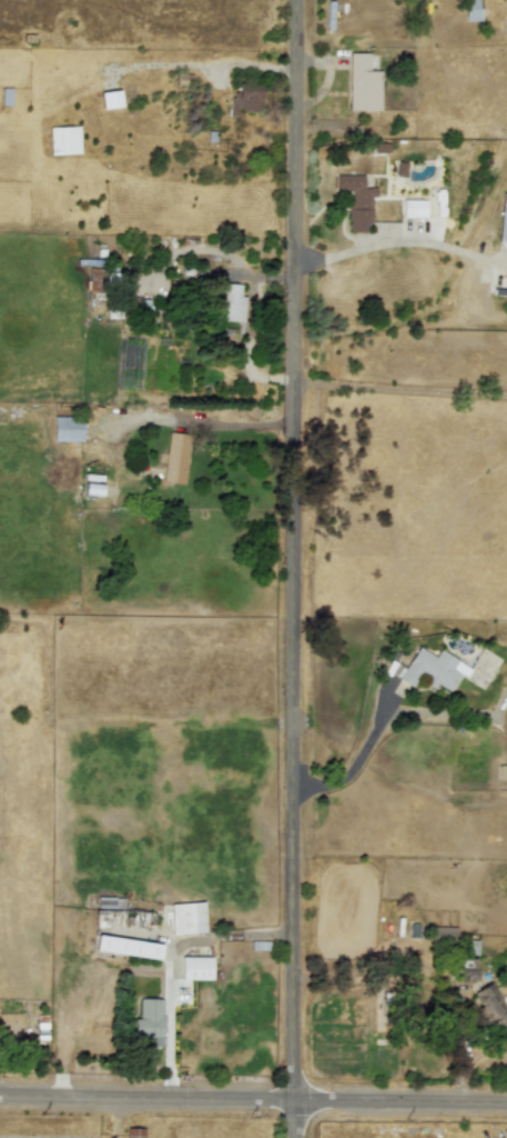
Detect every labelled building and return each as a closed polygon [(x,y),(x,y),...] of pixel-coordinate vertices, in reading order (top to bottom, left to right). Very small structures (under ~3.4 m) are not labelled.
[(465,21),(479,21),(478,0),(464,0),(465,21)] [(379,71),(368,71),(368,53),(348,52),(348,80),(355,80),(355,92),(364,92),(364,108),(378,108),(379,71)] [(230,113),(257,113),(258,82),(236,82),(236,91),(230,91),(230,113)] [(363,174),(337,176),(337,186),(345,186),(346,232),(369,231),(369,197),(375,197),(375,187),(363,188),(363,174)] [(506,242),(506,194),(500,194),(498,241),(506,242)] [(239,297),(240,284),(220,283),(217,320),(243,321),(244,297),(239,297)] [(81,441),(81,418),(52,417),(52,441),(81,441)] [(165,455),(160,455),(158,481),(185,483),(189,435),(166,432),(165,455)] [(397,679),(412,688),(418,676),(447,692),(458,673),(465,677),(469,668),(438,650),(434,657),(416,646),(397,679)] [(171,904),(172,932),(203,932),(203,902),(171,904)] [(159,958),(161,942),(94,937),(93,951),(159,958)] [(181,979),(210,980),(211,957),(181,956),(181,979)] [(455,958),(454,981),(473,981),(474,959),(455,958)] [(488,982),(473,994),(480,1005),(476,1008),(491,1029),(506,1018),(506,1009),(488,982)] [(162,999),(139,998),(138,1019),(133,1018),(132,1039),(149,1039),(148,1047),(161,1047),(162,999)] [(125,1128),(125,1137),(143,1137),(143,1128),(125,1128)]
